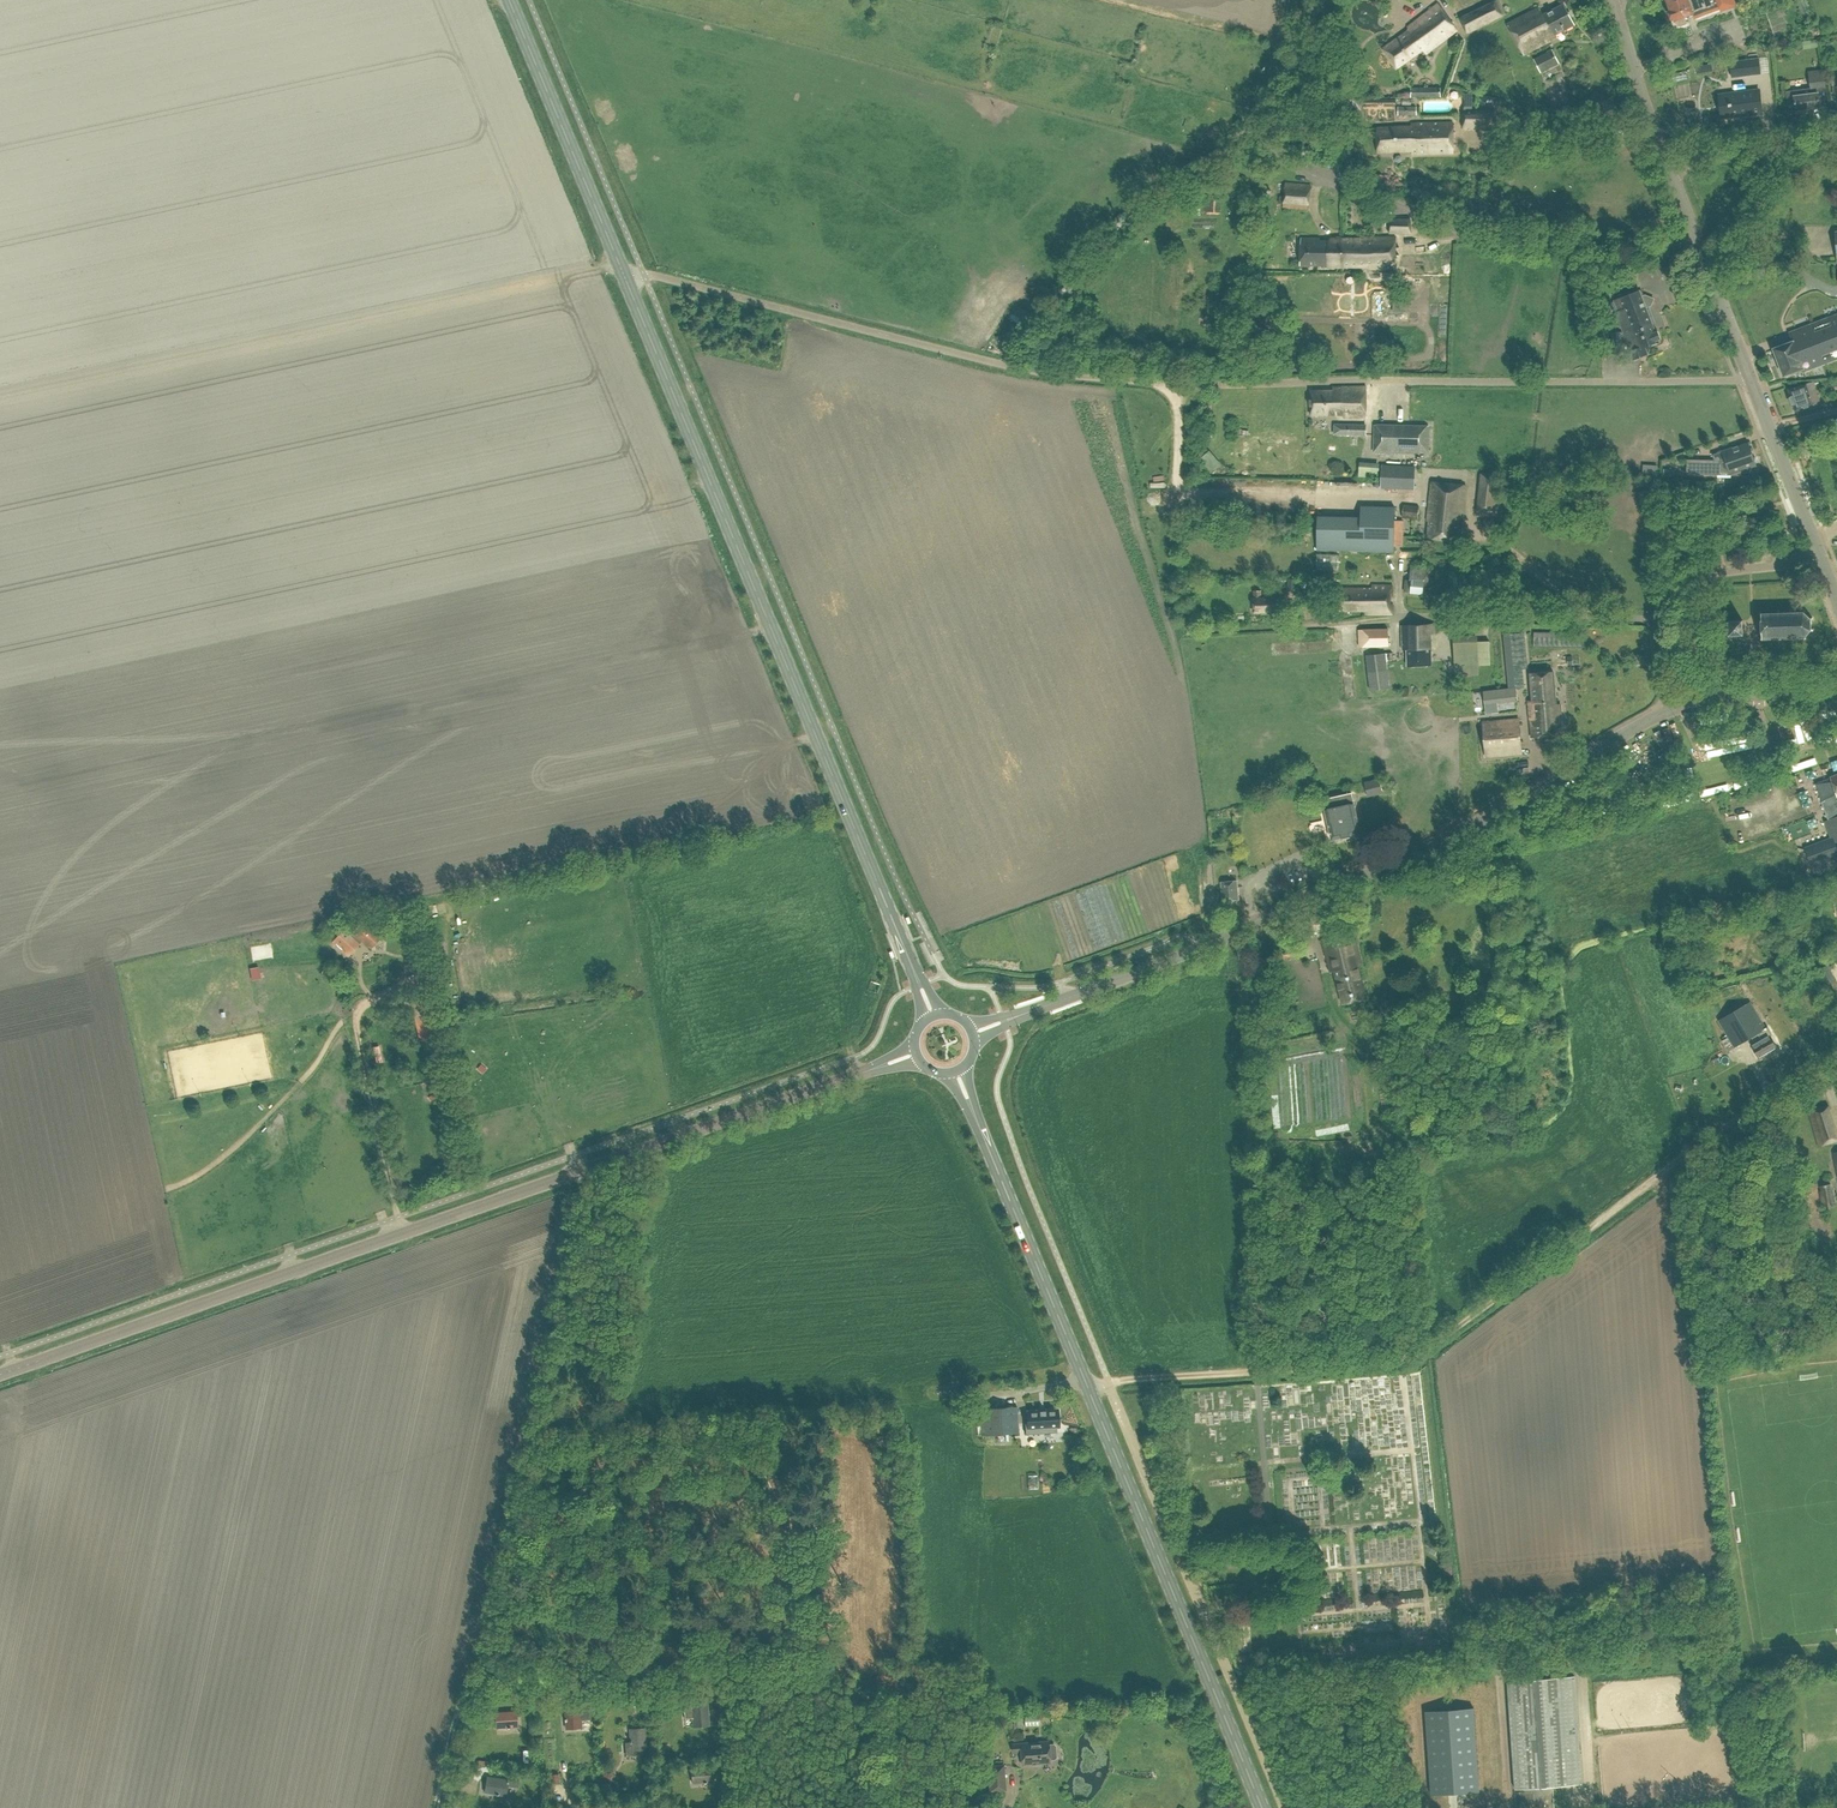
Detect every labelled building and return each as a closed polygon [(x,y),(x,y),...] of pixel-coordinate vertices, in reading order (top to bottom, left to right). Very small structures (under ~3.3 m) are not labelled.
[(1498,0),(1496,0),(1459,19),(1467,34),(1506,15),(1498,0)] [(1736,0),(1666,0),(1671,11),(1668,12),(1672,20),(1674,20),(1674,22),(1676,21),(1677,27),(1687,23),(1685,18),(1692,15),(1694,18),(1721,8),(1722,12),(1738,6),(1736,0)] [(1574,26),(1563,4),(1543,15),(1539,8),(1507,24),(1523,55),(1555,39),(1554,36),(1574,26)] [(1458,31),(1438,5),(1408,27),(1410,30),(1383,49),(1397,69),(1423,50),(1426,54),(1458,31)] [(1559,64),(1553,50),(1534,59),(1541,73),(1559,64)] [(1750,57),(1736,59),(1738,73),(1752,72),(1750,57)] [(1786,90),(1787,105),(1795,104),(1795,111),(1796,114),(1806,113),(1806,110),(1820,108),(1818,93),(1826,92),(1823,70),(1808,72),(1810,87),(1786,90)] [(1411,99),(1441,98),(1441,87),(1411,88),(1411,99)] [(1750,91),(1719,95),(1722,119),(1753,115),(1750,91)] [(1497,128),(1496,110),(1462,111),(1462,129),(1497,128)] [(1454,153),(1453,122),(1411,124),(1410,127),(1377,128),(1378,153),(1412,152),(1412,155),(1454,153)] [(1310,184),(1284,182),(1282,208),(1308,210),(1310,184)] [(1412,234),(1412,219),(1389,219),(1389,234),(1412,234)] [(1342,239),(1341,267),(1367,267),(1368,269),(1395,269),(1396,237),(1360,238),(1360,239),(1342,239)] [(1327,267),(1341,267),(1342,239),(1301,239),(1300,266),(1328,266),(1327,267)] [(1615,312),(1623,331),(1651,320),(1646,308),(1651,306),(1652,303),(1645,300),(1645,299),(1644,295),(1641,296),(1639,290),(1614,300),(1618,311),(1615,312)] [(1788,332),(1792,342),(1773,349),(1783,377),(1803,370),(1803,371),(1816,367),(1816,369),(1836,361),(1836,313),(1788,332)] [(1651,320),(1623,331),(1623,332),(1612,332),(1612,354),(1621,354),(1621,347),(1628,344),(1631,351),(1629,352),(1633,361),(1648,355),(1645,348),(1660,342),(1659,340),(1661,339),(1658,331),(1655,332),(1651,320)] [(1820,404),(1813,383),(1806,385),(1806,384),(1788,390),(1795,412),(1813,406),(1820,404)] [(1366,418),(1366,387),(1333,388),(1333,391),(1310,391),(1311,415),(1343,415),(1343,418),(1366,418)] [(1366,424),(1344,424),(1343,435),(1366,435),(1366,424)] [(1429,426),(1374,424),(1374,452),(1429,454),(1429,426)] [(1755,465),(1748,443),(1723,452),(1726,461),(1687,460),(1687,474),(1720,475),(1731,474),(1755,465)] [(1380,463),(1360,462),(1359,477),(1379,478),(1380,463)] [(1500,475),(1481,473),(1476,514),(1495,516),(1500,475)] [(1465,485),(1431,482),(1427,521),(1429,521),(1427,538),(1457,541),(1460,514),(1463,514),(1465,485)] [(1291,508),(1300,506),(1298,500),(1290,501),(1291,508)] [(1395,521),(1395,506),(1362,506),(1361,517),(1317,516),(1317,551),(1394,552),(1394,546),(1403,546),(1404,521),(1395,521)] [(1718,532),(1716,519),(1701,522),(1703,534),(1718,532)] [(1433,568),(1411,566),(1409,580),(1405,580),(1404,591),(1431,594),(1433,568)] [(1340,600),(1385,601),(1385,597),(1392,597),(1392,586),(1372,586),(1372,589),(1340,588),(1340,600)] [(1280,598),(1279,590),(1266,591),(1266,599),(1262,599),(1261,591),(1253,591),(1254,600),(1255,600),(1255,612),(1283,611),(1283,598),(1280,598)] [(1385,601),(1340,600),(1340,611),(1366,611),(1366,615),(1392,614),(1393,605),(1385,604),(1385,601)] [(1810,619),(1803,613),(1761,614),(1762,639),(1804,637),(1811,630),(1810,619)] [(1743,635),(1742,620),(1728,621),(1729,636),(1743,635)] [(1435,634),(1434,624),(1402,625),(1403,650),(1407,650),(1408,667),(1432,666),(1431,634),(1435,634)] [(1390,646),(1389,628),(1359,629),(1359,647),(1390,646)] [(1490,665),(1490,642),(1454,643),(1455,676),(1479,675),(1479,665),(1490,665)] [(1279,644),(1278,653),(1289,655),(1291,646),(1279,644)] [(1386,653),(1365,656),(1370,691),(1390,689),(1386,653)] [(1556,705),(1554,672),(1530,674),(1532,701),(1529,702),(1532,738),(1563,735),(1560,705),(1556,705)] [(1522,754),(1519,719),(1484,722),(1486,756),(1522,754)] [(1815,782),(1836,842),(1836,774),(1830,777),(1815,782)] [(1383,793),(1380,778),(1364,782),(1367,797),(1383,793)] [(1361,833),(1352,793),(1328,799),(1329,802),(1324,803),(1332,840),(1361,833)] [(1804,847),(1814,876),(1831,871),(1827,861),(1836,857),(1836,852),(1832,837),(1804,847)] [(1239,899),(1237,881),(1224,882),(1225,900),(1239,899)] [(351,933),(349,935),(344,930),(334,941),(345,952),(357,939),(367,948),(368,947),(370,948),(381,936),(379,935),(381,933),(364,918),(351,933)] [(1362,964),(1353,932),(1322,940),(1330,972),(1334,971),(1343,1005),(1366,999),(1358,965),(1362,964)] [(1829,965),(1812,972),(1819,986),(1824,984),(1836,1009),(1836,1008),(1836,981),(1829,965)] [(255,981),(264,979),(262,967),(253,969),(255,981)] [(431,1017),(425,993),(413,996),(419,1020),(431,1017)] [(1765,1028),(1750,1002),(1718,1020),(1734,1047),(1752,1037),(1755,1043),(1751,1045),(1759,1059),(1777,1048),(1770,1036),(1772,1035),(1767,1027),(1765,1028)] [(1829,1104),(1808,1110),(1819,1147),(1836,1142),(1836,1134),(1829,1104)] [(1832,1189),(1831,1184),(1819,1186),(1822,1204),(1836,1202),(1834,1188),(1832,1189)] [(1017,1406),(979,1409),(981,1436),(1019,1433),(1017,1406)] [(1027,1423),(1024,1423),(1025,1434),(1056,1433),(1056,1427),(1058,1427),(1057,1410),(1026,1412),(1027,1423)] [(1164,1436),(1160,1440),(1168,1448),(1172,1444),(1164,1436)] [(1251,1596),(1250,1587),(1235,1588),(1236,1597),(1251,1596)] [(1575,1676),(1507,1680),(1514,1789),(1526,1788),(1526,1790),(1518,1791),(1519,1807),(1543,1807),(1541,1787),(1582,1784),(1575,1676)] [(709,1718),(707,1696),(692,1697),(692,1707),(684,1707),(685,1718),(695,1717),(702,1717),(702,1718),(709,1718)] [(591,1719),(590,1700),(581,1701),(581,1706),(565,1707),(566,1718),(567,1718),(568,1727),(575,1727),(575,1728),(582,1728),(581,1719),(591,1719)] [(518,1717),(518,1711),(496,1712),(497,1728),(508,1727),(508,1726),(517,1725),(517,1718),(518,1717)] [(647,1749),(645,1727),(630,1729),(631,1740),(632,1740),(633,1749),(641,1748),(641,1750),(647,1749)] [(1048,1744),(1048,1741),(1013,1744),(1013,1751),(1021,1751),(1022,1764),(1050,1762),(1049,1759),(1055,1759),(1057,1757),(1056,1745),(1053,1743),(1048,1744)] [(1005,1789),(1003,1765),(989,1766),(991,1790),(1005,1789)] [(714,1772),(713,1766),(692,1767),(693,1783),(704,1782),(704,1781),(713,1780),(712,1772),(714,1772)] [(520,1777),(510,1776),(509,1780),(488,1777),(485,1792),(496,1794),(497,1792),(505,1794),(507,1786),(519,1788),(520,1777)]
